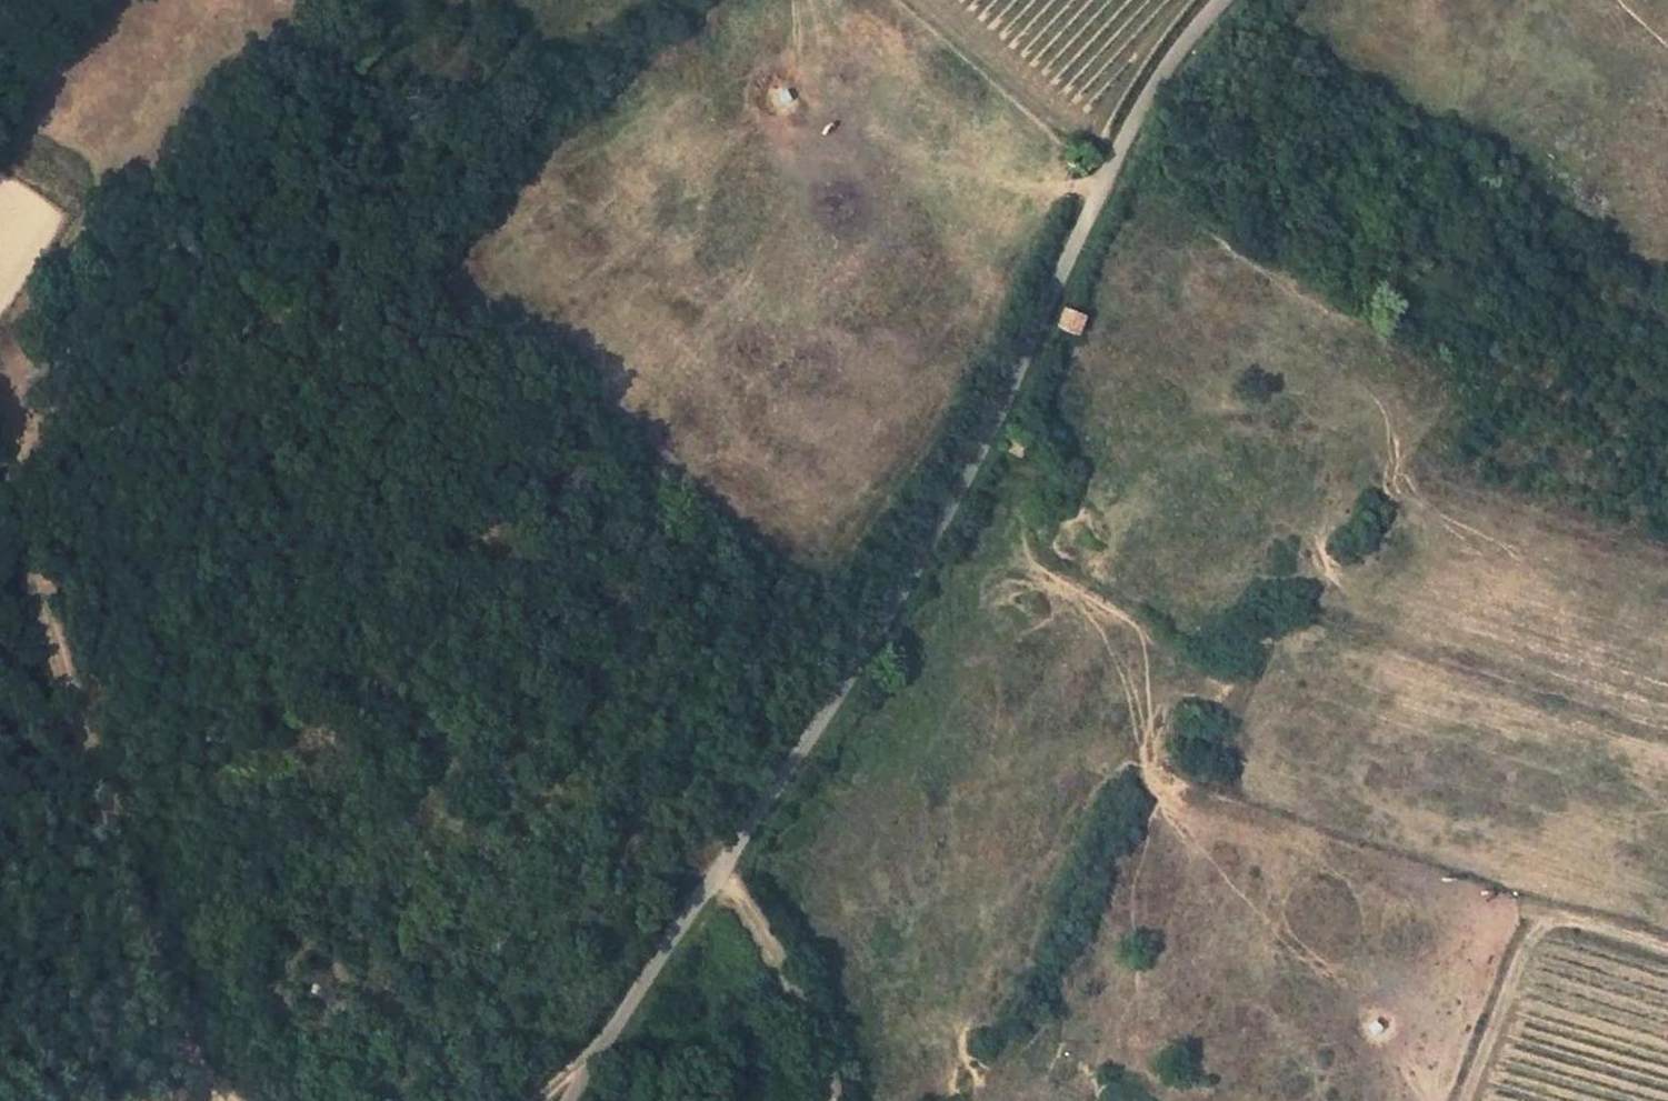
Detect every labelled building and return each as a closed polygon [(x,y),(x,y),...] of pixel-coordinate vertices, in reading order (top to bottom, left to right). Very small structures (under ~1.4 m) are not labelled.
[(1067,328),(1073,312),(1062,308),(1056,324),(1067,328)] [(1008,453),(1016,438),(1005,431),(997,445),(1008,453)]
